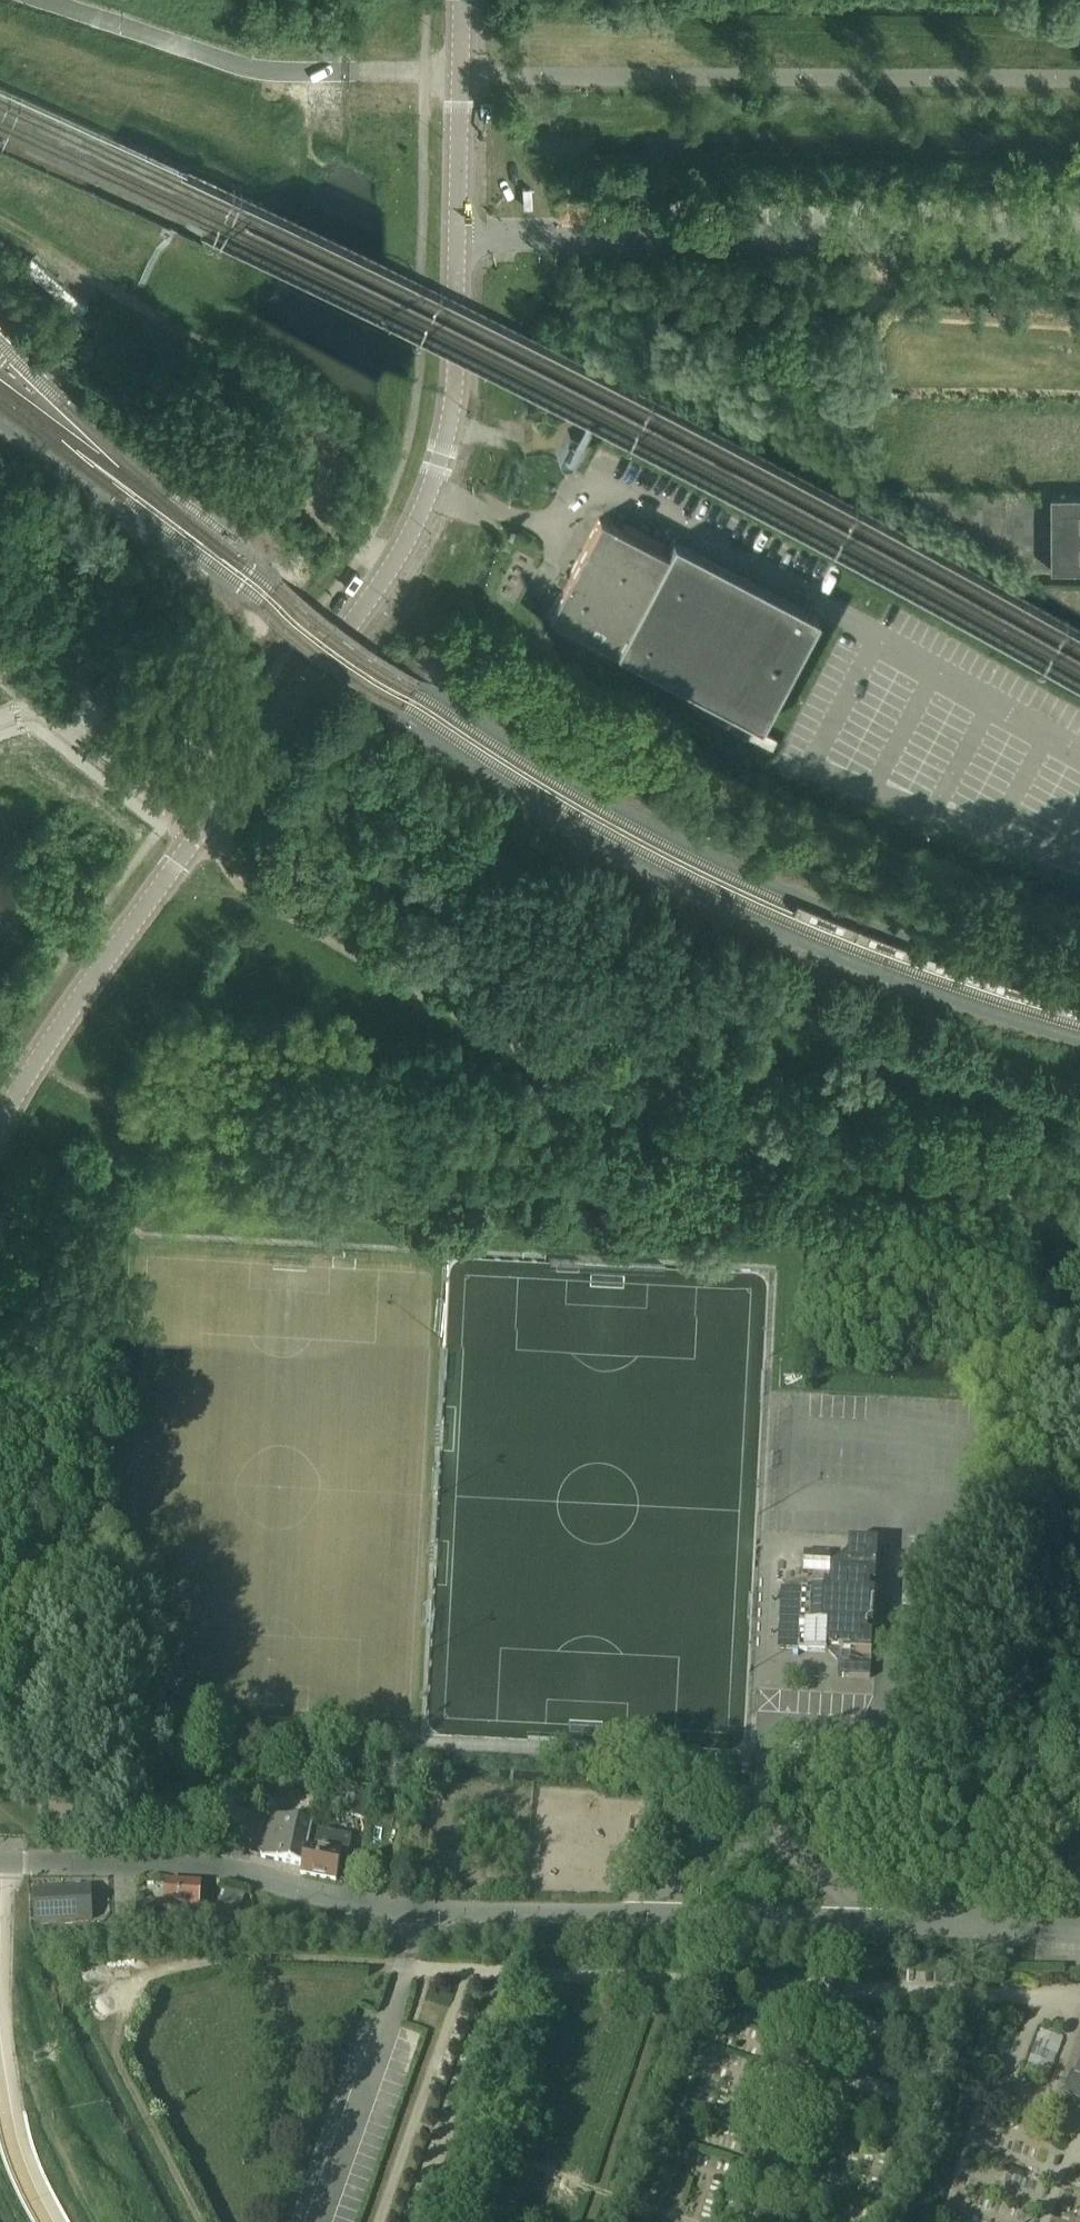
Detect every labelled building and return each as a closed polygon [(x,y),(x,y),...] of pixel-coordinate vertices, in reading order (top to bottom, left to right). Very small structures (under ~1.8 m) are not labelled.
[(69,304),(76,296),(67,287),(59,296),(69,304)] [(1052,495),(1052,571),(1079,571),(1079,495),(1052,495)] [(567,586),(565,585),(560,594),(562,595),(547,624),(758,735),(815,625),(671,549),(664,562),(598,527),(567,586)] [(871,1628),(873,1594),(868,1594),(869,1586),(874,1586),(876,1544),(846,1542),(845,1556),(842,1556),(830,1565),(801,1563),(800,1582),(805,1582),(804,1591),(799,1590),(798,1625),(803,1625),(802,1633),(797,1633),(796,1652),(826,1653),(826,1649),(842,1650),(841,1654),(870,1655),(871,1636),(866,1636),(866,1628),(871,1628)] [(869,1679),(870,1665),(836,1664),(835,1678),(869,1679)] [(893,1748),(892,1765),(902,1765),(903,1756),(903,1749),(906,1749),(906,1745),(903,1745),(893,1744),(893,1748)] [(409,1782),(407,1803),(420,1804),(422,1782),(409,1782)] [(365,1821),(368,1798),(331,1792),(320,1790),(315,1813),(365,1821)] [(260,1859),(302,1868),(307,1848),(311,1831),(312,1826),(270,1817),(260,1859)] [(350,1839),(311,1831),(307,1848),(302,1868),(300,1876),(335,1883),(340,1856),(346,1857),(350,1839)] [(199,1909),(201,1884),(166,1882),(163,1911),(186,1913),(186,1908),(199,1909)] [(91,1922),(89,1888),(33,1891),(34,1925),(91,1922)] [(224,1889),(220,1903),(239,1909),(244,1894),(224,1889)] [(157,1919),(155,1903),(136,1905),(137,1920),(157,1919)]
